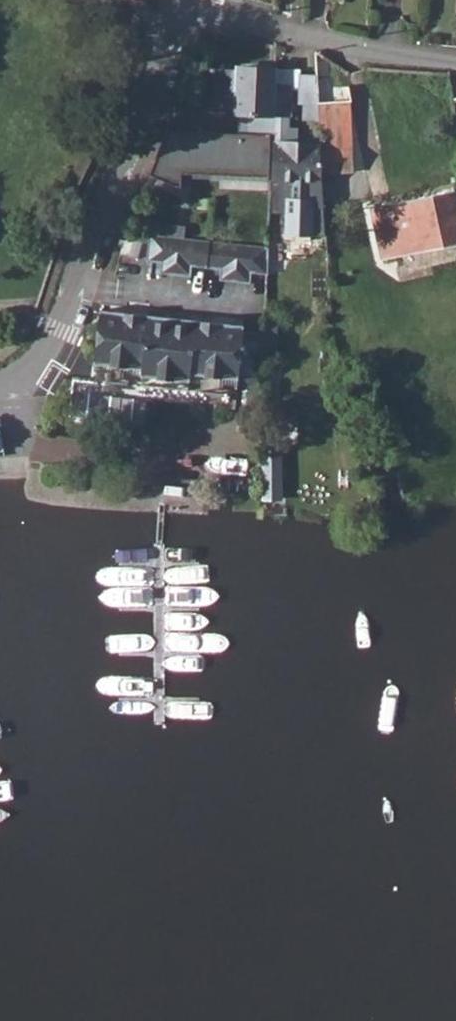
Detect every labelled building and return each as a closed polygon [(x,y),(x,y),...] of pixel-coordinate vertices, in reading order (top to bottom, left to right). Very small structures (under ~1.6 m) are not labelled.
[(168,130),(149,175),(182,188),(190,191),(191,180),(219,181),(219,189),(271,191),(272,183),(280,183),(280,192),(300,192),(312,204),(322,204),(320,144),(296,143),(296,129),(288,129),(288,115),(290,115),(291,88),(299,88),(298,104),(303,104),(303,119),(320,119),(319,104),(317,74),(300,73),(300,69),(239,68),(238,69),(216,68),(215,111),(236,111),(236,113),(248,113),(248,134),(168,130)] [(350,104),(319,104),(320,119),(322,176),(351,175),(350,104)] [(454,191),(371,209),(383,260),(455,244),(455,199),(454,191)] [(242,281),(260,283),(261,254),(142,244),(139,270),(153,272),(153,283),(181,285),(182,275),(210,277),(210,288),(242,291),(242,281)] [(227,394),(256,396),(258,339),(232,336),(232,329),(92,315),(85,382),(226,398),(227,394)] [(143,402),(123,403),(124,417),(144,416),(143,402)] [(267,452),(263,499),(280,501),(284,454),(267,452)]
